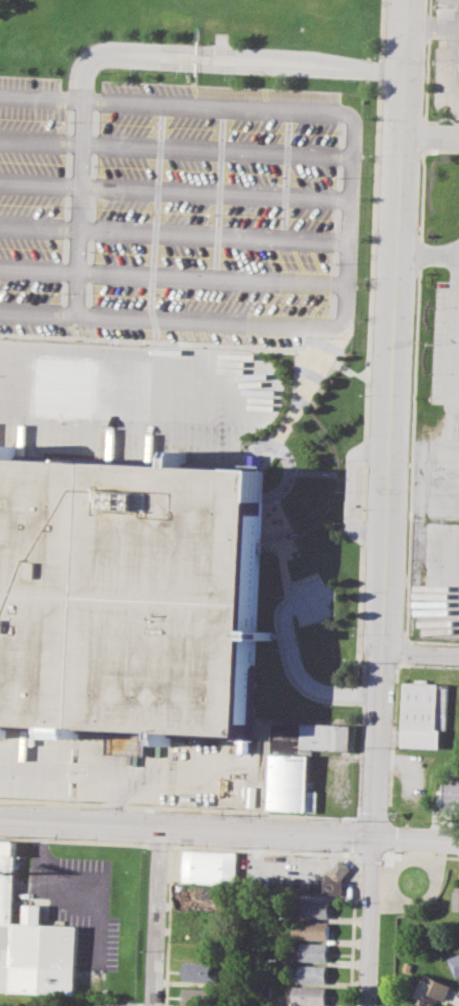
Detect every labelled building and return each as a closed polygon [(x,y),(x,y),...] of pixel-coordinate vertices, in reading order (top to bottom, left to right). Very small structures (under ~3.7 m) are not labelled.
[(265,472),(239,471),(0,459),(0,723),(252,736),(265,472)] [(405,682),(450,684),(448,730),(441,729),(441,747),(403,745),(405,682)] [(273,721),(351,724),(350,750),(312,748),(311,757),(273,756),(273,721)] [(273,756),(270,810),(319,812),(320,790),(310,790),(311,757),(273,756)] [(447,779),(458,779),(458,809),(439,808),(439,788),(446,788),(447,779)] [(78,996),(81,925),(44,923),(45,904),(27,903),(26,923),(16,922),(20,839),(0,838),(0,992),(78,996)] [(183,847),(326,854),(325,878),(344,879),(343,894),(271,891),(271,886),(181,882),(183,847)] [(333,869),(342,857),(354,866),(344,879),(333,869)] [(302,899),(330,900),(329,917),(301,915),(302,899)] [(295,921),(329,922),(329,939),(294,937),(295,921)] [(298,942),(329,944),(328,961),(298,960),(298,942)] [(184,961),(213,962),(212,969),(221,969),(221,981),(183,980),(184,961)] [(291,964),(328,966),(327,983),(290,981),(291,964)] [(438,996),(433,1005),(427,1005),(414,999),(428,972),(452,984),(444,1000),(438,996)] [(294,986),(327,987),(327,1004),(294,1002),(294,986)] [(216,988),(215,1005),(198,1005),(182,1005),(183,987),(216,988)]
